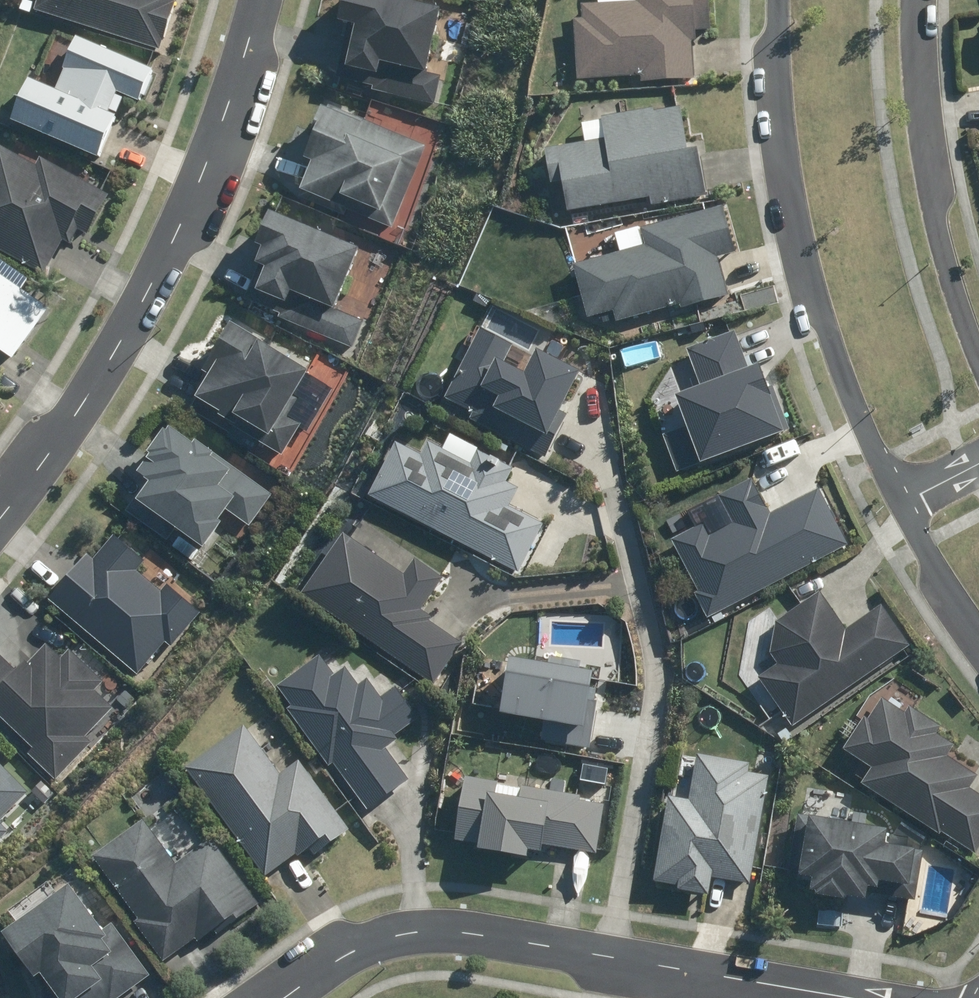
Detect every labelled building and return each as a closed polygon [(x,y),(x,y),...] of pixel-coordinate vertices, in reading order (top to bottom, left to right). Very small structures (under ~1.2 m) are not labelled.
[(33,9),(160,51),(177,0),(36,0),(33,9)] [(403,0),(342,0),(337,21),(352,25),(338,84),(435,107),(443,75),(424,70),(441,0),(409,0),(409,1),(403,0)] [(578,79),(629,77),(630,86),(691,84),(689,39),(709,38),(708,0),(638,0),(638,1),(582,3),(582,20),(576,21),(578,79)] [(153,70),(76,37),(56,84),(51,81),(48,88),(29,79),(11,122),(100,160),(118,117),(108,113),(117,93),(139,102),(153,70)] [(426,146),(324,104),(302,159),(309,162),(296,194),(390,233),(426,146)] [(564,182),(572,222),(705,195),(694,144),(685,146),(678,107),(600,122),(604,143),(544,155),(550,184),(564,182)] [(46,275),(63,242),(73,247),(90,214),(99,219),(111,194),(40,158),(36,165),(0,147),(0,252),(46,275)] [(725,206),(642,227),(648,249),(571,268),(585,321),(612,314),(614,321),(681,304),(684,314),(734,301),(722,251),(736,248),(725,206)] [(360,251),(271,214),(258,244),(265,247),(257,265),(266,268),(257,291),(288,304),(292,294),(304,299),(293,326),(352,350),(364,320),(336,309),(360,251)] [(14,361),(50,311),(0,275),(0,351),(14,361)] [(305,371),(229,324),(213,351),(224,357),(196,404),(282,456),(301,425),(280,412),(305,371)] [(478,330),(441,405),(547,456),(568,415),(561,411),(579,374),(537,354),(526,375),(502,364),(511,346),(478,330)] [(734,332),(683,352),(697,389),(672,399),(698,466),(789,431),(763,363),(748,369),(734,332)] [(147,481),(134,500),(182,534),(173,547),(193,561),(228,510),(251,526),(272,496),(169,424),(135,473),(147,481)] [(396,443),(368,499),(520,576),(545,526),(512,509),(520,494),(504,486),(514,466),(480,449),(473,464),(429,441),(421,456),(396,443)] [(734,521),(710,534),(704,522),(673,539),(715,616),(845,544),(816,490),(774,513),(756,479),(721,498),(734,521)] [(89,554),(49,599),(134,674),(164,640),(170,646),(202,610),(173,584),(165,593),(138,570),(149,558),(120,532),(95,560),(89,554)] [(341,534),(302,594),(434,682),(461,641),(424,617),(448,580),(415,559),(404,576),(341,534)] [(758,677),(793,727),(908,646),(880,605),(843,631),(815,592),(758,633),(779,662),(758,677)] [(30,749),(27,751),(56,781),(92,746),(83,737),(111,709),(93,691),(102,682),(69,648),(61,657),(46,642),(15,673),(0,657),(0,718),(30,749)] [(274,693),(287,709),(368,811),(407,779),(382,749),(420,719),(395,688),(380,699),(365,680),(359,685),(346,670),(334,680),(317,658),(274,693)] [(586,700),(591,664),(551,659),(549,667),(510,661),(503,718),(545,723),(542,743),(592,750),(598,701),(586,700)] [(861,782),(978,854),(978,852),(978,796),(967,789),(978,770),(951,752),(954,747),(935,735),(941,725),(909,706),(904,714),(882,701),(870,721),(864,718),(845,749),(871,766),(861,782)] [(263,749),(247,726),(187,769),(264,879),(315,843),(317,845),(327,838),(332,845),(348,833),(298,762),(292,766),(274,741),(263,749)] [(688,804),(667,800),(652,887),(708,897),(711,879),(752,886),(771,779),(748,775),(750,763),(697,754),(688,804)] [(31,792),(0,760),(0,821),(31,792)] [(485,780),(460,778),(455,842),(477,843),(476,854),(543,859),(544,847),(602,851),(607,786),(579,784),(578,795),(548,793),(549,778),(485,773),(485,780)] [(853,798),(804,796),(799,881),(810,882),(809,898),(867,901),(868,895),(942,898),(943,881),(921,880),(924,831),(852,827),(853,798)] [(143,820),(91,857),(166,964),(235,915),(238,921),(261,905),(212,836),(199,845),(177,813),(151,831),(143,820)] [(9,833),(0,824),(0,842),(9,833)] [(0,935),(35,982),(41,978),(55,997),(122,997),(152,977),(112,923),(102,931),(61,875),(8,914),(15,924),(0,935)]
